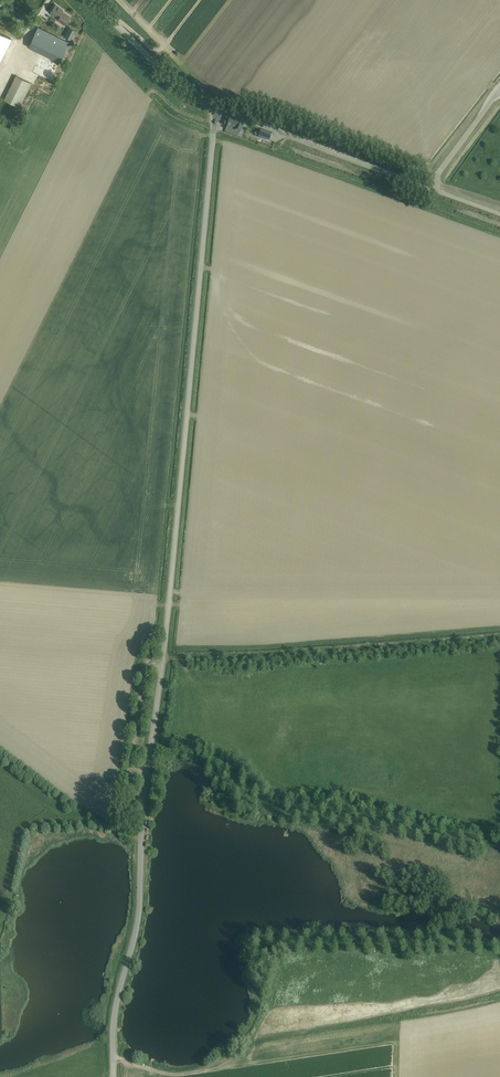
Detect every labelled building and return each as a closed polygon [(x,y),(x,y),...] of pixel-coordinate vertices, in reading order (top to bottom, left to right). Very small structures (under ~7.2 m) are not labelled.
[(55,4),(50,11),(53,14),(52,15),(54,17),(55,15),(58,17),(57,18),(64,24),(70,16),(63,11),(63,10),(55,4)] [(38,27),(28,46),(60,62),(69,42),(38,27)] [(70,27),(65,37),(70,39),(75,29),(70,27)] [(11,37),(0,32),(0,60),(11,37)] [(19,107),(31,83),(16,75),(4,99),(19,107)] [(230,118),(227,126),(230,127),(230,128),(235,130),(235,131),(240,133),(244,123),(230,118)] [(270,141),(272,134),(261,130),(259,137),(270,141)]
